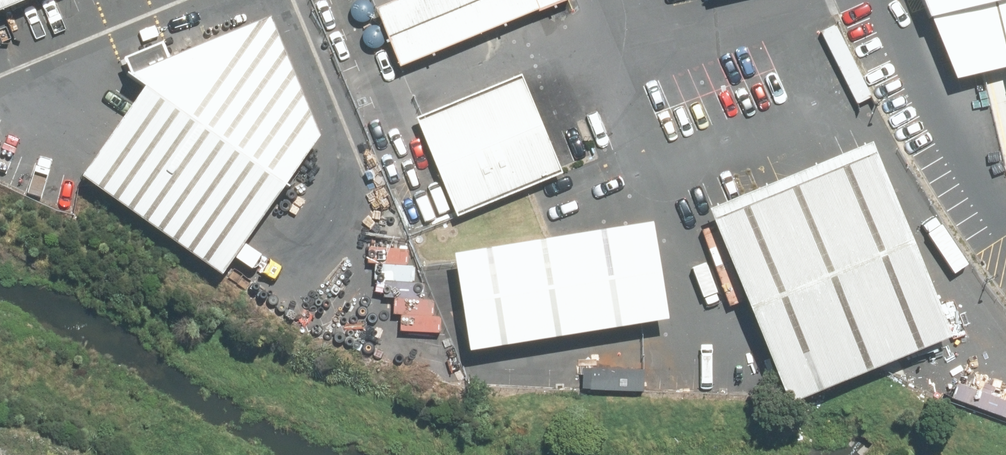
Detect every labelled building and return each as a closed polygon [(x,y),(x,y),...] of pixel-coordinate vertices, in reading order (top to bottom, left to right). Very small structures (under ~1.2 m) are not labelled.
[(568,0),(398,0),(377,9),(401,67),(568,0)] [(959,79),(1005,67),(1005,0),(926,0),(959,79)] [(122,85),(66,171),(210,271),(300,144),(247,14),(122,85)] [(563,176),(521,73),(414,116),(456,219),(563,176)] [(951,341),(870,142),(708,208),(788,407),(951,341)] [(653,226),(453,258),(469,355),(668,323),(653,226)]
